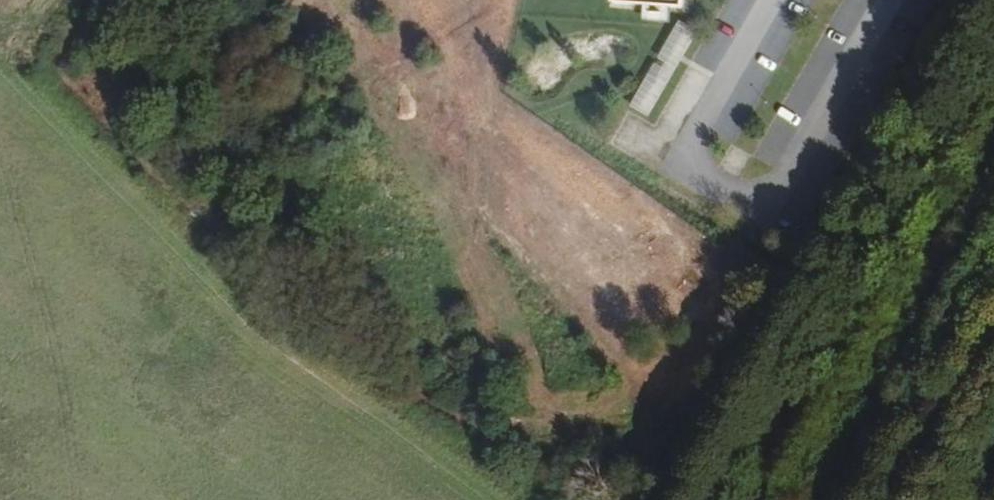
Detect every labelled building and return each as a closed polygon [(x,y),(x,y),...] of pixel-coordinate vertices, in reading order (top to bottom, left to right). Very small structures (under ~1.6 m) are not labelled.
[(669,19),(669,4),(645,3),(645,19),(669,19)] [(632,108),(651,117),(694,29),(675,20),(632,108)]
